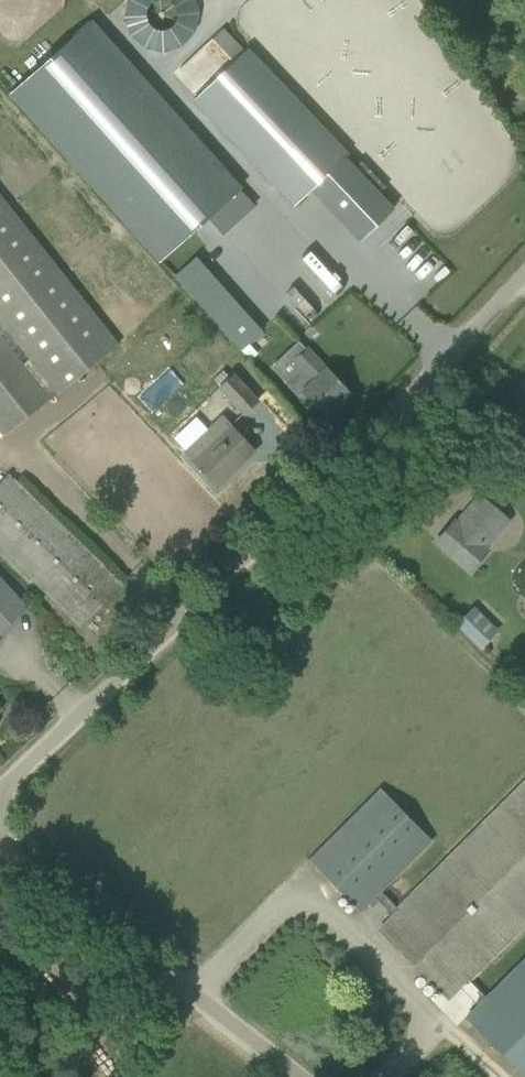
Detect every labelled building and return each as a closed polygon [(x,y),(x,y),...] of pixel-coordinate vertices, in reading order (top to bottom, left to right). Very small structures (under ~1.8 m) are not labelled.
[(115,15),(163,61),(208,14),(194,0),(129,0),(115,15)] [(167,265),(249,191),(98,25),(16,99),(167,265)] [(394,208),(346,157),(329,173),(311,190),(360,241),(394,208)] [(6,434),(51,398),(58,392),(58,393),(119,344),(0,195),(0,319),(36,364),(28,370),(0,335),(0,426),(6,434)] [(263,330),(263,329),(244,309),(224,328),(243,349),(263,330)] [(326,416),(352,392),(328,366),(327,367),(308,347),(294,360),(300,366),(285,381),(299,395),(303,392),(326,416)] [(245,414),(258,402),(259,401),(234,374),(220,387),(245,414)] [(218,486),(256,451),(231,424),(230,424),(223,416),(208,430),(216,438),(193,459),(218,486)] [(84,627),(124,586),(9,474),(0,483),(0,546),(84,627)] [(489,549),(476,538),(456,520),(437,542),(470,571),(489,549)] [(25,604),(0,577),(0,634),(28,608),(25,604)] [(480,647),(493,634),(481,622),(485,618),(475,609),(458,625),(480,647)] [(253,643),(245,636),(234,647),(241,654),(253,643)] [(380,930),(448,999),(460,987),(467,980),(524,922),(524,786),(400,910),(394,916),(380,930)] [(394,916),(400,910),(382,891),(433,840),(381,788),(309,860),(361,912),(376,898),(394,916)] [(467,980),(460,987),(479,1005),(466,1018),(524,1076),(524,959),(485,999),(467,980)]
